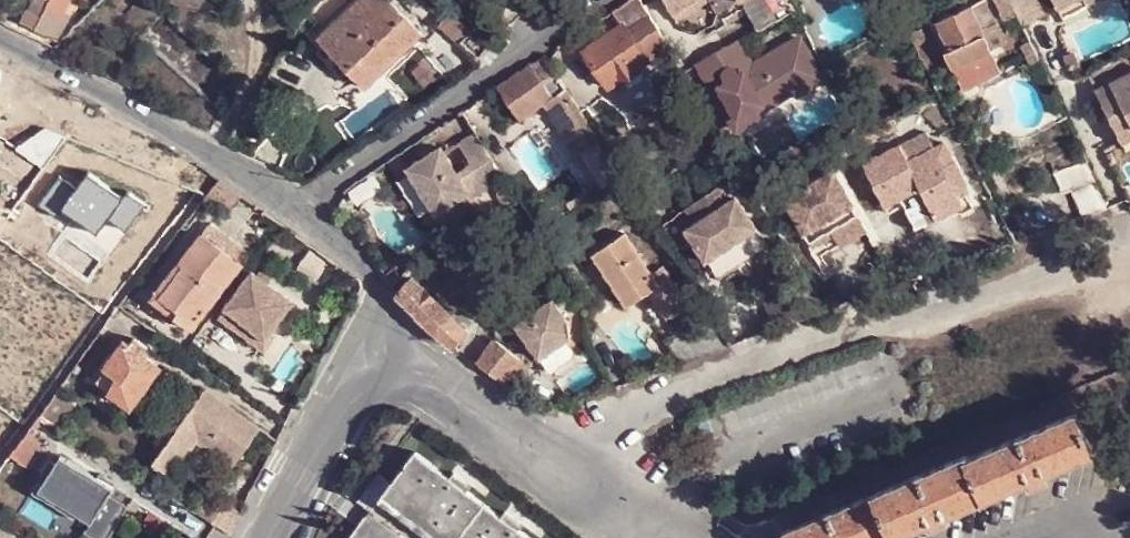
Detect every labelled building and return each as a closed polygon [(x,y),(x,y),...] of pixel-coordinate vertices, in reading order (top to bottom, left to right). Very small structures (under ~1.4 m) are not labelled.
[(39,1),(38,4),(50,10),(43,24),(67,35),(81,20),(66,12),(72,0),(38,0),(39,1)] [(392,0),(356,0),(318,35),(340,58),(343,56),(368,83),(422,33),(392,0)] [(675,12),(693,0),(668,0),(675,12)] [(710,0),(693,0),(675,12),(679,21),(710,0)] [(740,0),(711,0),(718,12),(740,0)] [(746,6),(751,18),(784,0),(742,0),(746,6)] [(1007,14),(1010,13),(1017,10),(1012,0),(1001,0),(1007,14)] [(1017,10),(1023,24),(1047,13),(1041,0),(1012,0),(1017,10)] [(1060,8),(1065,16),(1091,4),(1092,7),(1106,0),(1077,0),(1060,8)] [(988,2),(974,7),(985,30),(998,26),(988,2)] [(953,49),(988,35),(985,30),(974,7),(973,6),(940,20),(953,49)] [(441,22),(480,56),(491,42),(452,9),(441,22)] [(1017,10),(1010,13),(1033,59),(1038,57),(1028,34),(1023,24),(1017,10)] [(585,48),(611,84),(622,77),(623,79),(642,68),(640,66),(651,58),(650,57),(669,44),(651,13),(638,22),(641,26),(632,32),(625,22),(585,48)] [(924,27),(910,35),(927,67),(940,60),(924,27)] [(742,38),(697,65),(737,133),(769,115),(767,110),(796,93),(798,97),(830,79),(803,31),(755,60),(742,38)] [(343,78),(352,70),(340,58),(318,35),(314,39),(311,42),(343,78)] [(988,35),(953,49),(959,62),(993,49),(988,35)] [(993,49),(959,62),(970,83),(1004,71),(993,49)] [(555,70),(545,54),(532,62),(543,78),(555,70)] [(499,84),(521,117),(528,112),(544,101),(577,152),(599,138),(555,70),(543,78),(532,62),(499,84)] [(1098,88),(1120,135),(1129,130),(1129,72),(1098,88)] [(532,118),(528,112),(521,117),(525,122),(532,118)] [(453,134),(444,122),(434,128),(442,141),(453,134)] [(913,155),(939,142),(930,127),(905,139),(913,155)] [(474,196),(505,175),(476,129),(458,141),(471,160),(457,169),(441,143),(405,167),(436,214),(471,191),(474,196)] [(1129,149),(1129,130),(1120,135),(1127,151),(1129,149)] [(968,198),(939,142),(913,155),(905,139),(870,158),(889,199),(905,191),(924,180),(941,212),(968,198)] [(744,169),(736,155),(727,161),(736,175),(744,169)] [(1097,179),(1088,162),(1055,174),(1062,193),(1071,189),(1095,180),(1097,179)] [(837,168),(789,196),(821,254),(870,227),(837,168)] [(57,215),(96,230),(107,223),(127,231),(152,208),(92,173),(72,186),(61,181),(40,201),(57,215)] [(924,180),(905,191),(921,222),(941,212),(924,180)] [(1108,208),(1095,180),(1071,189),(1084,216),(1108,208)] [(704,195),(682,209),(691,222),(679,230),(701,266),(761,227),(738,191),(712,208),(704,195)] [(626,231),(592,252),(626,304),(659,283),(626,231)] [(146,298),(189,330),(240,264),(199,233),(146,298)] [(227,300),(265,330),(292,295),(253,266),(227,300)] [(415,276),(399,292),(435,330),(453,343),(467,329),(415,276)] [(518,322),(543,355),(567,336),(573,332),(570,318),(553,296),(518,322)] [(259,340),(265,330),(227,300),(219,309),(259,340)] [(567,336),(543,355),(553,368),(574,352),(574,346),(567,336)] [(478,361),(502,380),(521,357),(497,338),(478,361)] [(97,376),(131,401),(158,365),(125,339),(97,376)] [(532,366),(521,357),(502,380),(514,387),(532,366)] [(204,385),(154,461),(173,472),(198,435),(236,459),(259,424),(204,385)] [(50,400),(43,409),(49,413),(55,404),(50,400)] [(41,409),(11,449),(30,463),(49,441),(45,437),(52,427),(59,431),(64,424),(49,413),(43,409),(41,409)] [(785,537),(890,537),(930,521),(932,526),(949,519),(948,514),(1031,479),(1033,483),(1049,476),(1047,472),(1095,452),(1077,413),(969,457),(968,454),(782,531),(785,537)] [(416,451),(393,482),(384,493),(444,537),(532,537),(520,529),(503,516),(468,490),(451,477),(416,451)] [(60,459),(37,495),(89,526),(85,534),(91,537),(110,537),(128,507),(110,498),(113,489),(60,459)] [(451,477),(468,490),(472,484),(455,471),(451,477)] [(358,500),(371,509),(380,499),(384,493),(393,482),(380,473),(358,500)] [(232,530),(242,509),(221,495),(211,489),(199,507),(232,530)] [(380,499),(432,537),(433,537),(444,537),(384,493),(380,499)] [(380,499),(371,509),(370,511),(405,537),(431,537),(432,537),(380,499)] [(503,516),(520,529),(525,524),(507,510),(503,516)] [(370,511),(349,537),(405,537),(370,511)]
